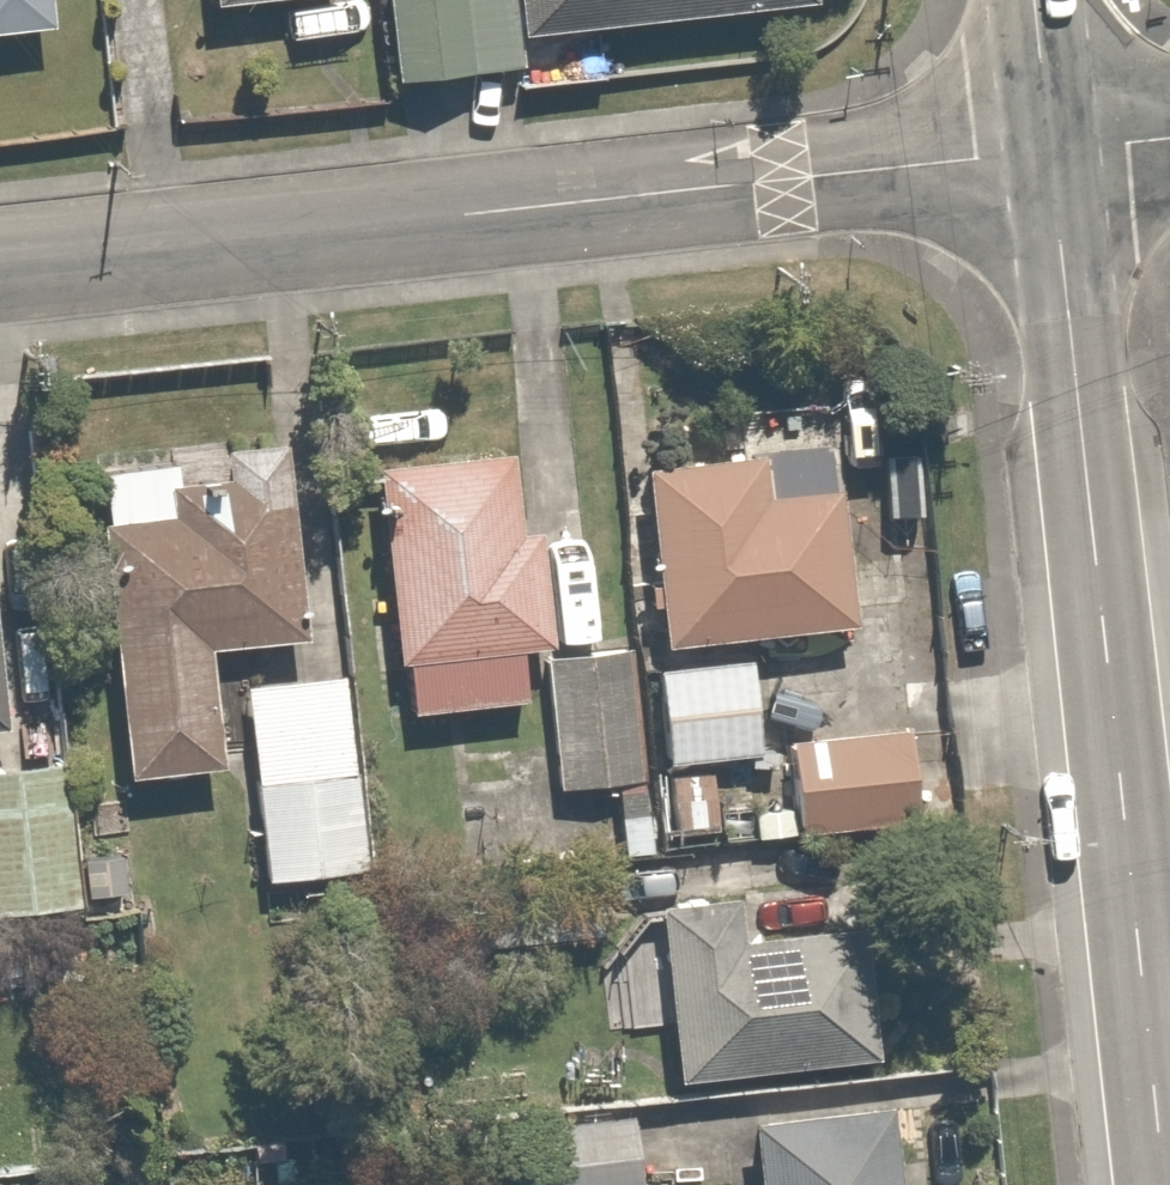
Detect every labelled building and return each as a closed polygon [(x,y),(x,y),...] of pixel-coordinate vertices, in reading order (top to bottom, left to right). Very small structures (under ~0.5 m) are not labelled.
[(43,0),(0,0),(0,52),(49,46),(43,0)] [(334,0),(205,0),(210,41),(337,26),(334,0)] [(382,7),(389,97),(501,88),(493,0),(467,0),(382,7)] [(522,47),(811,18),(809,0),(517,0),(522,47)] [(616,492),(633,666),(841,646),(826,496),(753,503),(751,478),(616,492)] [(283,666),(276,480),(194,482),(196,543),(83,547),(92,812),(202,808),(197,669),(283,666)] [(508,482),(363,481),(362,690),(380,690),(379,742),(504,743),(505,699),(526,700),(526,547),(507,547),(508,482)] [(730,700),(638,700),(638,784),(730,784),(730,700)] [(509,704),(509,811),(606,812),(606,704),(509,704)] [(319,712),(231,719),(247,909),(335,901),(319,712)] [(892,779),(770,777),(768,852),(890,854),(892,779)] [(0,797),(0,943),(49,941),(42,795),(0,797)] [(625,934),(635,1102),(842,1090),(834,969),(704,976),(701,930),(625,934)] [(711,1139),(712,1184),(874,1184),(873,1136),(711,1139)] [(502,1184),(613,1184),(613,1148),(501,1150),(502,1184)]
